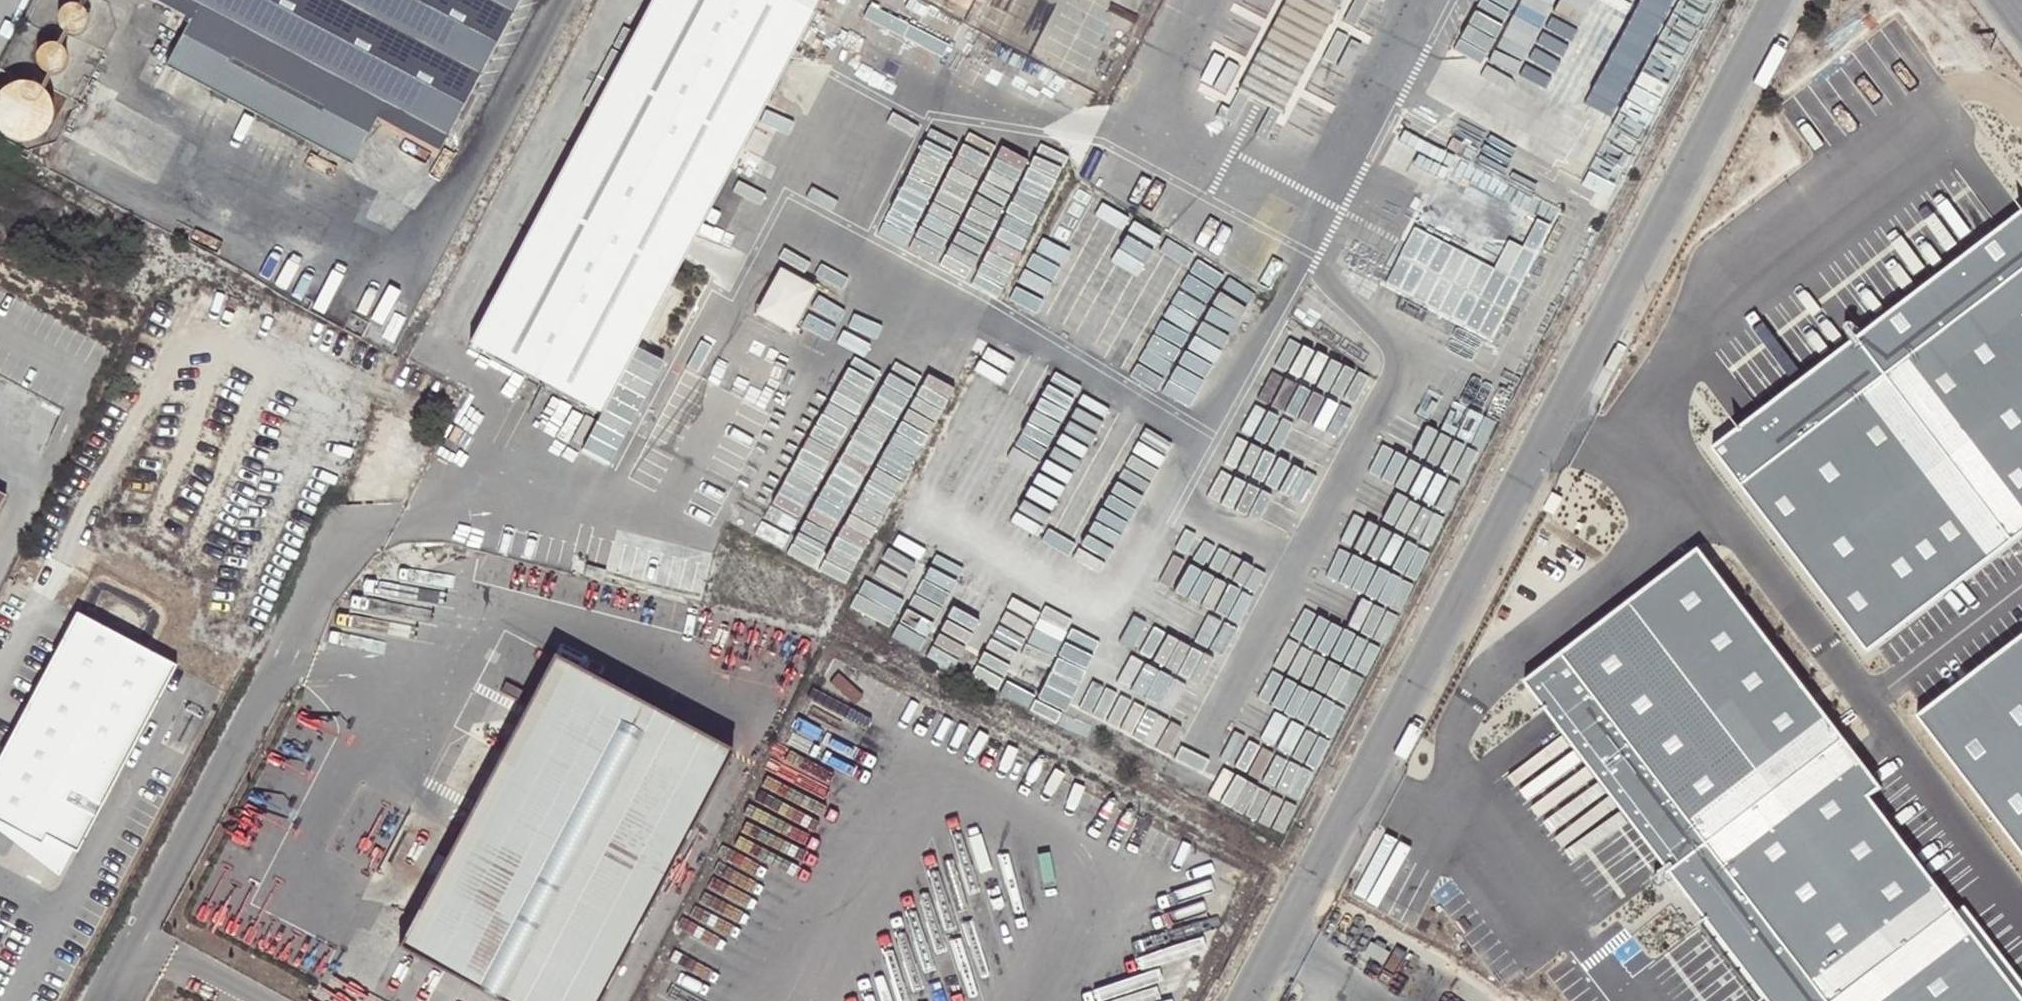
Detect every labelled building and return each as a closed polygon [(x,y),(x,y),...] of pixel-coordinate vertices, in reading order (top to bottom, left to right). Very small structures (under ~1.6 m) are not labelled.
[(199,7),(191,21),(167,67),(337,157),(369,95),(449,137),(521,0),(187,0),(199,7)] [(187,0),(174,0),(172,5),(170,9),(191,21),(199,7),(187,0)] [(481,320),(612,389),(634,348),(823,0),(654,0),(481,320)] [(66,6),(61,11),(60,13),(59,20),(59,23),(63,29),(66,32),(69,33),(76,33),(79,32),(85,27),(88,21),(87,17),(85,11),(83,8),(76,5),(73,4),(66,6)] [(41,50),(38,56),(37,57),(37,60),(39,67),(44,72),(47,74),(50,74),(57,73),(63,69),(66,63),(66,60),(65,53),(60,48),(54,45),(50,45),(44,48),(41,50)] [(3,90),(0,93),(0,129),(4,134),(12,139),(22,142),(32,141),(41,137),(45,133),(50,128),(52,123),(54,113),(52,103),(48,94),(44,90),(36,85),(26,82),(16,83),(7,87),(3,90)] [(441,152),(449,137),(369,95),(337,157),(353,166),(378,119),(441,152)] [(1383,282),(1495,342),(1566,209),(1453,149),(1383,282)] [(1710,449),(1865,652),(2021,532),(2021,211),(1710,449)] [(803,333),(829,287),(792,267),(766,313),(803,333)] [(599,414),(612,389),(481,320),(468,343),(599,414)] [(1563,502),(1551,496),(1542,513),(1554,519),(1563,502)] [(1697,549),(1521,684),(1765,1000),(2021,1000),(2021,999),(1867,798),(1880,788),(1697,549)] [(171,669),(75,617),(0,756),(0,822),(37,841),(46,833),(74,848),(171,669)] [(413,808),(458,832),(396,948),(497,1000),(601,1000),(733,751),(505,631),(413,808)] [(1923,720),(2021,849),(2021,644),(1923,720)] [(0,822),(0,846),(56,887),(74,848),(46,833),(37,841),(0,822)] [(1391,956),(1370,945),(1363,958),(1384,969),(1391,956)]
